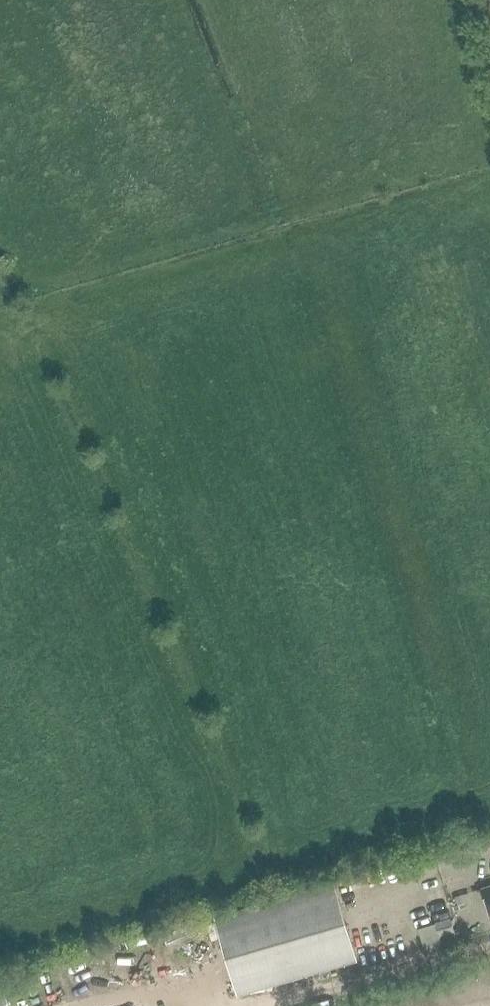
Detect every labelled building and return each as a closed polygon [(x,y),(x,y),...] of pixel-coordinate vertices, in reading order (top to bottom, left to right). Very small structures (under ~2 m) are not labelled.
[(357,959),(335,882),(216,917),(238,993),(357,959)] [(434,922),(442,946),(458,941),(450,917),(434,922)] [(8,1004),(0,973),(0,1005),(8,1004)]
